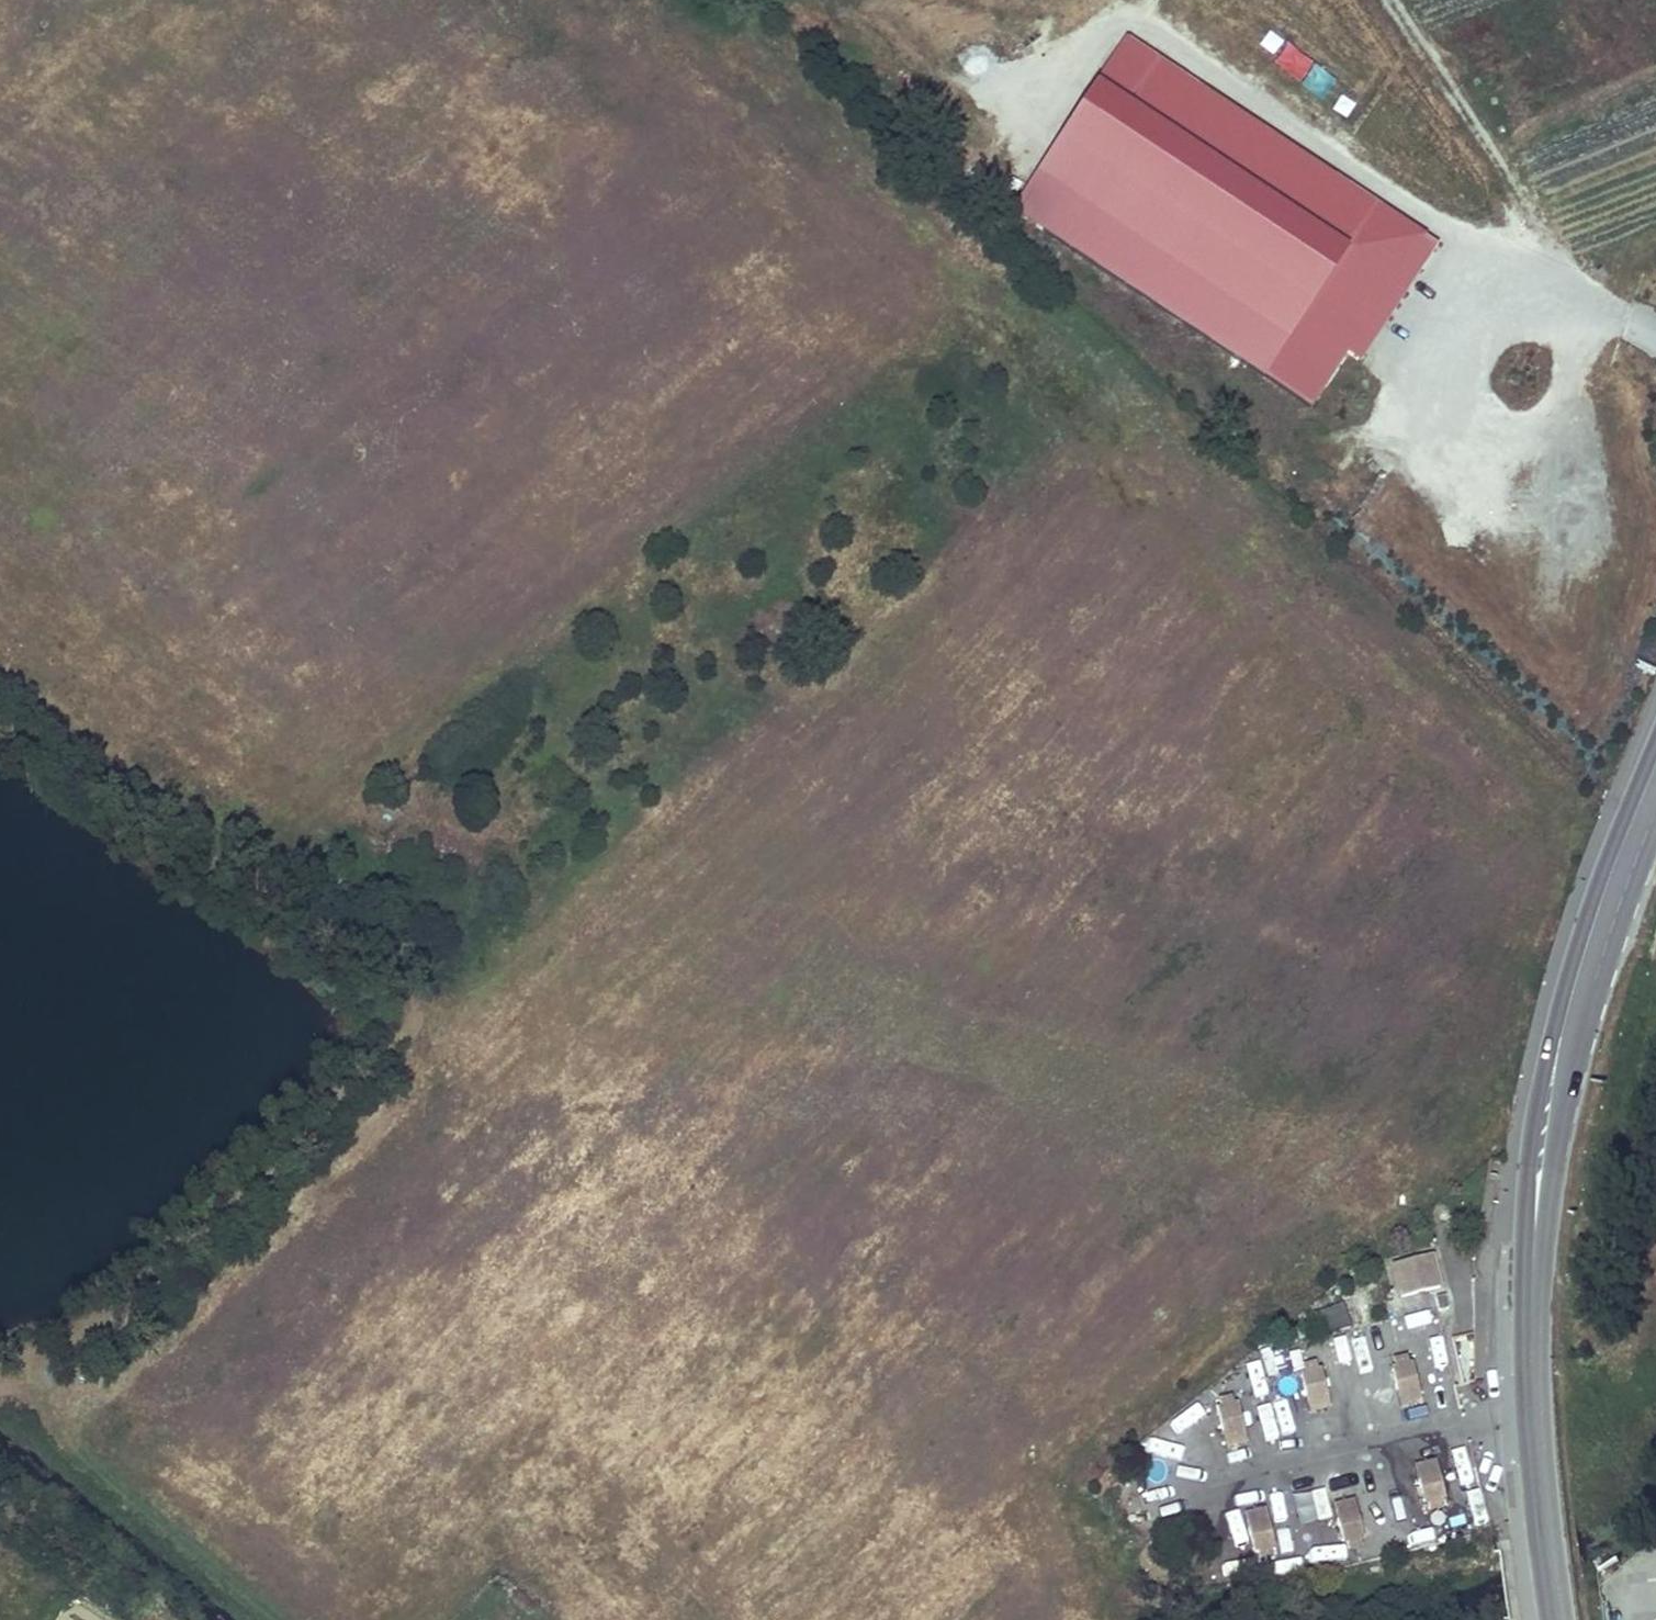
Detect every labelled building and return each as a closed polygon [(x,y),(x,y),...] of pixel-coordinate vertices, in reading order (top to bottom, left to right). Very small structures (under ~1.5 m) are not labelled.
[(1428,236),(1124,36),(1006,213),(1310,413),(1350,354),(1416,254),(1428,236)] [(1416,254),(1350,354),(1362,362),(1428,262),(1416,254)] [(1394,1266),(1402,1297),(1443,1287),(1435,1256),(1394,1266)] [(1395,1369),(1404,1406),(1424,1402),(1415,1364),(1410,1365),(1407,1356),(1397,1358),(1399,1368),(1395,1369)] [(1303,1375),(1312,1413),(1331,1408),(1323,1370),(1317,1371),(1315,1362),(1304,1364),(1306,1374),(1303,1375)] [(1219,1410),(1227,1448),(1247,1443),(1238,1405),(1233,1406),(1231,1397),(1220,1399),(1222,1409),(1219,1410)] [(1445,1499),(1437,1461),(1417,1466),(1426,1504),(1431,1502),(1433,1512),(1444,1509),(1442,1500),(1445,1499)] [(1364,1538),(1355,1500),(1336,1504),(1344,1542),(1350,1541),(1352,1551),(1363,1548),(1361,1539),(1364,1538)] [(1275,1547),(1266,1509),(1246,1513),(1255,1551),(1260,1550),(1263,1560),(1274,1557),(1271,1548),(1275,1547)]
